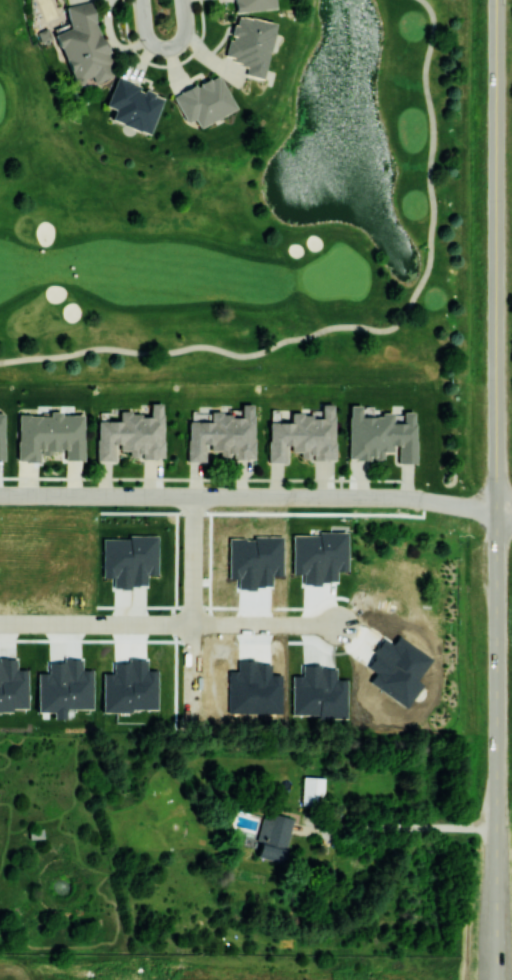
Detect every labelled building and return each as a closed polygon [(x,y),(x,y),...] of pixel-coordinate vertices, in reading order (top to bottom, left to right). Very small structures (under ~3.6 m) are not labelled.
[(75,83),(91,77),(93,82),(111,75),(107,63),(112,61),(87,0),(86,0),(64,9),(71,26),(55,33),(75,83)] [(234,0),(234,10),(274,9),(274,0),(259,0),(234,0)] [(263,78),(276,23),(236,13),(230,38),(228,38),(224,54),(233,56),(231,61),(246,65),(244,73),(263,78)] [(235,108),(217,73),(173,95),(186,122),(193,118),(198,127),(235,108)] [(105,105),(114,108),(110,119),(150,133),(163,96),(139,88),(140,84),(116,75),(105,105)] [(163,456),(163,402),(150,402),(150,412),(120,412),(120,420),(96,420),(97,460),(116,460),(116,450),(128,450),(128,457),(163,456)] [(268,421),(268,461),(287,462),(287,451),(300,451),(300,459),(334,459),(334,402),(320,402),(320,412),(290,411),(290,421),(268,421)] [(254,460),(254,403),(241,403),(241,412),(210,412),(210,421),(187,421),(187,461),(206,461),(206,450),(220,450),(220,454),(232,454),(232,460),(254,460)] [(348,459),(383,458),(383,451),(396,451),(396,463),(415,462),(415,411),(403,411),(403,421),(393,421),(393,410),(379,410),(379,415),(361,415),(361,404),(348,404),(348,459)] [(83,460),(84,412),(49,412),(49,415),(17,414),(17,461),(39,461),(39,453),(46,453),(46,450),(65,450),(64,460),(83,460)] [(293,573),(302,573),(303,582),(336,582),(336,570),(347,570),(346,532),(292,533),(293,573)] [(103,536),(102,577),(114,577),(113,586),(147,586),(147,574),(158,574),(158,536),(103,536)] [(102,709),(157,710),(157,669),(146,669),(147,659),(128,658),(128,662),(113,662),(113,672),(102,672),(102,709)] [(26,710),(27,668),(16,668),(17,659),(0,659),(0,710),(26,710)] [(36,711),(53,711),(53,718),(65,718),(65,708),(92,708),(92,669),(82,669),(82,659),(47,659),(47,672),(36,672),(36,711)] [(322,804),(323,776),(302,776),(302,803),(322,804)] [(293,818),(262,812),(256,840),(260,841),(257,856),(283,862),(293,818)]
